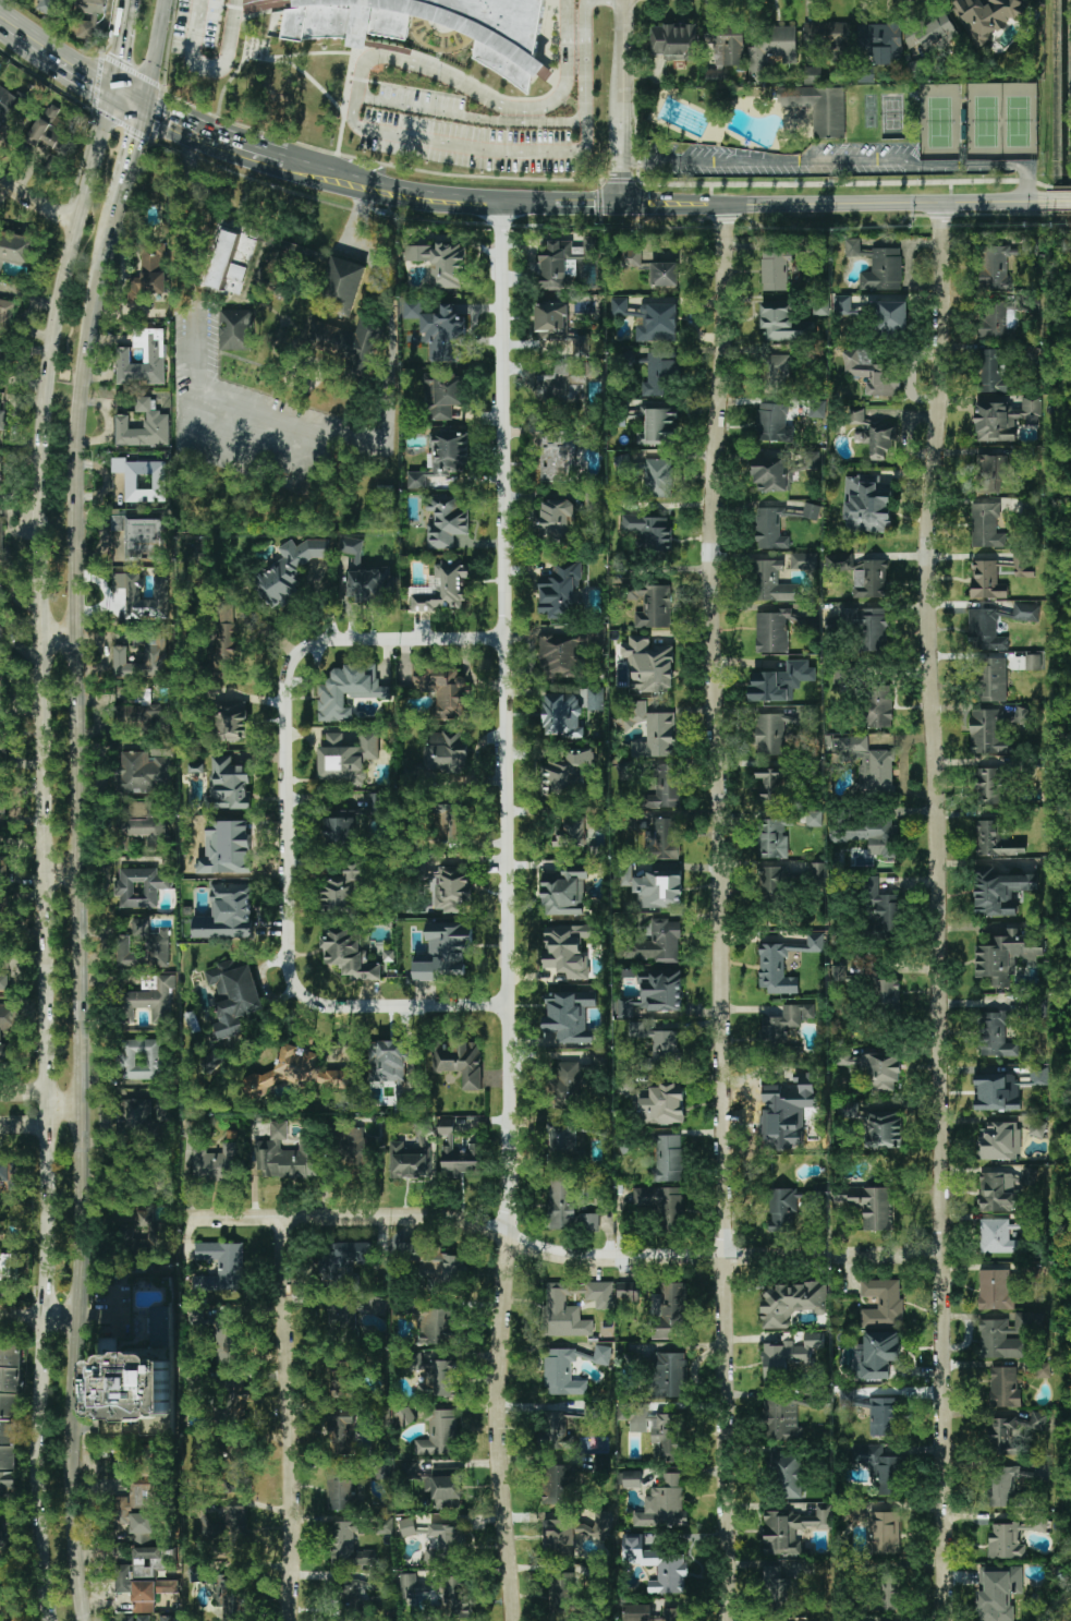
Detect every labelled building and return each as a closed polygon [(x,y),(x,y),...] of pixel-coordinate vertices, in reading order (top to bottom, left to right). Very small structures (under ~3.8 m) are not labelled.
[(36,8),(52,16),(60,3),(54,0),(40,0),(36,8)] [(75,37),(95,39),(98,12),(104,13),(105,0),(80,0),(75,37)] [(264,11),(266,0),(524,0),(535,2),(525,78),(511,76),(461,69),(450,68),(296,43),(300,16),(264,11)] [(982,1),(981,0),(957,0),(951,3),(975,45),(1014,23),(1013,22),(1026,15),(1018,0),(983,0),(982,1)] [(924,52),(958,36),(948,13),(913,28),(924,52)] [(831,60),(851,61),(852,22),(803,21),(803,47),(832,48),(831,60)] [(695,25),(650,23),(649,57),(695,58),(695,25)] [(861,23),(860,52),(873,53),(873,63),(901,63),(902,23),(861,23)] [(743,25),(704,26),(705,45),(714,45),(714,65),(744,64),(743,25)] [(721,85),(722,68),(705,66),(704,85),(721,85)] [(821,66),(804,66),(803,83),(820,83),(821,66)] [(28,98),(19,92),(16,96),(1,86),(0,88),(0,141),(28,98)] [(776,105),(801,106),(802,88),(777,86),(776,105)] [(844,87),(813,87),(814,138),(845,137),(844,87)] [(32,141),(65,152),(73,128),(54,122),(59,108),(45,102),(32,141)] [(247,267),(231,263),(240,234),(223,229),(206,286),(239,295),(247,267)] [(0,231),(0,271),(2,262),(31,267),(36,238),(0,231)] [(598,262),(599,237),(583,237),(583,246),(572,246),(572,240),(548,240),(547,250),(539,250),(539,289),(565,289),(565,277),(575,277),(575,261),(598,262)] [(1011,289),(1011,276),(1007,276),(1007,254),(1037,255),(1037,237),(1021,237),(1021,245),(986,245),(986,265),(979,265),(979,289),(1011,289)] [(860,238),(844,238),(845,256),(871,255),(871,251),(860,251),(860,238)] [(166,292),(166,269),(161,269),(161,255),(165,255),(165,241),(148,241),(148,251),(141,251),(141,274),(129,274),(127,303),(142,303),(142,292),(166,292)] [(430,287),(464,287),(464,243),(436,243),(436,245),(405,245),(405,261),(430,261),(430,287)] [(860,290),(901,289),(901,247),(872,249),(872,271),(859,271),(860,290)] [(642,250),(621,251),(621,268),(642,268),(642,250)] [(789,290),(788,251),(760,251),(762,291),(789,290)] [(340,305),(355,309),(366,265),(331,256),(322,291),(342,295),(340,305)] [(678,287),(679,263),(650,262),(650,286),(678,287)] [(851,295),(833,295),(833,313),(851,313),(851,295)] [(535,340),(568,339),(567,297),(535,297),(535,340)] [(677,304),(641,303),(641,311),(628,311),(628,297),(611,297),(611,315),(635,316),(635,341),(677,341),(677,304)] [(11,328),(14,301),(0,299),(0,326),(11,328)] [(829,315),(828,299),(812,300),(813,315),(829,315)] [(464,362),(464,318),(454,319),(454,303),(441,304),(441,313),(421,313),(421,301),(404,301),(404,318),(419,318),(419,334),(426,334),(426,362),(464,362)] [(906,301),(879,302),(879,332),(906,331),(906,301)] [(760,328),(767,328),(767,340),(812,340),(812,320),(792,320),(792,302),(760,302),(760,328)] [(981,302),(979,337),(1015,338),(1017,303),(981,302)] [(251,350),(251,310),(219,310),(219,350),(251,350)] [(117,347),(117,384),(165,383),(163,327),(133,328),(133,348),(143,347),(144,363),(130,363),(130,347),(117,347)] [(589,356),(589,335),(570,335),(571,356),(589,356)] [(8,372),(11,348),(0,346),(0,371),(8,372)] [(865,396),(899,396),(899,364),(869,364),(869,349),(843,349),(843,378),(865,378),(865,396)] [(978,391),(1011,392),(1011,379),(1005,379),(1006,349),(979,349),(978,391)] [(676,352),(647,352),(647,383),(642,383),(642,396),(677,395),(676,352)] [(764,385),(789,385),(790,354),(765,354),(764,385)] [(452,420),(452,406),(465,404),(465,374),(424,375),(425,420),(452,420)] [(169,445),(168,412),(155,412),(155,397),(135,397),(135,412),(144,412),(145,428),(129,428),(129,414),(114,414),(115,445),(169,445)] [(975,441),(1014,441),(1014,419),(1026,419),(1026,425),(1040,425),(1040,397),(1021,397),(1021,409),(1009,409),(1009,402),(975,402),(975,441)] [(825,418),(825,400),(810,400),(808,416),(825,418)] [(644,403),(645,440),(678,439),(677,402),(644,403)] [(756,439),(792,441),(793,426),(787,425),(787,404),(757,403),(756,439)] [(869,460),(885,460),(885,449),(896,449),(894,423),(864,424),(863,408),(848,408),(849,423),(863,423),(863,443),(868,443),(869,460)] [(463,474),(463,462),(468,462),(468,431),(430,432),(431,474),(463,474)] [(579,432),(541,432),(541,481),(579,481),(579,432)] [(753,491),(789,491),(790,450),(754,449),(753,491)] [(819,468),(818,451),(796,452),(796,469),(819,468)] [(617,472),(629,471),(628,453),(614,455),(617,472)] [(974,493),(999,493),(999,480),(1007,480),(1008,455),(975,455),(974,493)] [(166,501),(166,461),(125,462),(125,457),(111,458),(111,473),(124,472),(125,501),(166,501)] [(671,497),(672,459),(644,458),(644,497),(671,497)] [(406,472),(406,488),(426,488),(425,475),(430,475),(430,471),(406,472)] [(890,532),(891,483),(879,483),(879,475),(845,474),(843,531),(890,532)] [(390,485),(377,485),(377,494),(390,493),(390,485)] [(427,548),(453,548),(453,534),(468,534),(468,509),(458,509),(458,495),(426,496),(426,510),(434,510),(435,524),(427,524),(427,548)] [(573,499),(541,500),(541,519),(537,519),(537,541),(573,541),(573,499)] [(820,506),(805,503),(802,517),(817,520),(820,506)] [(972,547),(1006,546),(1006,533),(996,533),(996,518),(1000,518),(1000,503),(971,503),(972,547)] [(789,548),(789,535),(780,535),(780,515),(784,515),(784,507),(755,508),(755,548),(789,548)] [(112,561),(143,560),(143,557),(162,556),(161,515),(112,516),(112,561)] [(622,531),(638,531),(638,553),(670,553),(670,516),(622,516),(622,531)] [(338,552),(355,555),(353,564),(358,565),(364,540),(341,534),(338,552)] [(329,539),(306,540),(296,546),(291,539),(277,547),(283,557),(253,577),(253,583),(267,605),(284,605),(292,601),(291,592),(301,585),(301,566),(314,557),(329,557),(329,539)] [(817,569),(817,553),(790,553),(790,568),(817,569)] [(754,601),(800,601),(800,584),(778,583),(778,570),(783,570),(783,559),(754,559),(754,601)] [(1007,597),(1007,583),(997,583),(997,559),(971,559),(972,597),(1007,597)] [(411,609),(461,609),(461,597),(468,597),(468,560),(433,560),(433,588),(411,588),(411,609)] [(853,597),(887,597),(886,560),(852,561),(853,597)] [(538,577),(538,613),(548,613),(548,618),(579,618),(579,562),(552,562),(552,577),(538,577)] [(346,596),(355,597),(355,602),(382,604),(384,592),(391,592),(392,570),(349,568),(346,596)] [(168,619),(168,576),(153,576),(153,598),(141,598),(141,572),(113,572),(113,615),(121,615),(121,619),(168,619)] [(671,584),(631,584),(631,600),(644,600),(644,610),(634,610),(633,627),(670,628),(671,584)] [(1038,621),(1039,605),(1014,603),(1012,619),(1038,621)] [(235,605),(214,604),(210,678),(232,678),(235,605)] [(861,652),(887,651),(886,607),(840,609),(840,612),(848,612),(848,619),(860,619),(861,652)] [(997,609),(967,608),(967,637),(979,637),(979,649),(1008,650),(1008,637),(996,637),(997,609)] [(755,652),(788,652),(787,620),(800,620),(800,630),(816,630),(816,616),(793,616),(793,609),(755,610),(755,652)] [(537,637),(538,676),(577,675),(576,636),(537,637)] [(672,645),(648,645),(648,636),(628,636),(628,642),(621,642),(621,657),(628,657),(629,691),(673,691),(672,645)] [(112,677),(165,677),(165,642),(143,642),(143,663),(126,663),(126,646),(112,646),(112,677)] [(1039,669),(1040,653),(1009,652),(1009,669),(1039,669)] [(1007,701),(1006,657),(979,657),(979,701),(1007,701)] [(815,680),(815,667),(808,667),(808,660),(787,660),(786,672),(752,672),(752,687),(747,687),(747,700),(792,701),(792,689),(799,689),(800,680),(815,680)] [(463,719),(468,700),(468,678),(457,675),(457,666),(427,666),(417,664),(414,664),(414,685),(412,688),(425,692),(436,692),(436,700),(433,711),(433,719),(463,719)] [(318,721),(352,721),(352,706),(345,706),(345,698),(391,697),(391,686),(379,686),(378,676),(364,676),(364,666),(327,667),(328,685),(318,686),(318,721)] [(867,728),(891,728),(890,684),(865,685),(867,728)] [(587,710),(604,710),(603,687),(586,688),(587,710)] [(543,736),(583,736),(583,726),(577,726),(579,693),(544,693),(543,736)] [(676,757),(676,712),(646,712),(646,700),(631,700),(631,723),(646,722),(646,741),(630,742),(630,757),(676,757)] [(115,705),(115,727),(169,727),(169,705),(115,705)] [(1037,711),(1017,706),(1012,726),(1033,730),(1037,711)] [(214,740),(247,740),(247,707),(214,707),(214,740)] [(971,754),(1015,753),(1014,737),(1005,737),(1003,709),(970,710),(971,754)] [(783,754),(783,723),(799,723),(799,713),(755,714),(756,755),(783,754)] [(319,747),(318,782),(366,783),(367,760),(378,760),(379,731),(326,731),(325,747),(319,747)] [(467,738),(460,738),(460,731),(429,731),(429,747),(423,747),(423,771),(466,772),(467,738)] [(867,750),(867,736),(825,737),(825,750),(839,750),(839,761),(859,761),(859,791),(892,790),(892,750),(867,750)] [(582,796),(583,769),(592,770),(592,749),(564,748),(564,759),(541,759),(541,776),(549,776),(548,795),(582,796)] [(169,757),(148,757),(148,750),(118,751),(118,793),(170,791),(169,757)] [(250,808),(251,762),(233,762),(233,755),(210,754),(209,807),(250,808)] [(203,763),(187,763),(187,773),(203,773),(203,763)] [(782,766),(755,767),(755,779),(759,779),(759,809),(783,808),(782,766)] [(1001,805),(1000,767),(976,769),(977,805),(1001,805)] [(382,814),(384,793),(369,793),(368,814),(382,814)] [(435,800),(434,840),(460,842),(461,800),(435,800)] [(821,811),(806,810),(806,826),(821,826),(821,811)] [(557,846),(589,847),(591,816),(558,815),(557,846)] [(677,859),(677,816),(637,818),(637,838),(647,838),(648,859),(677,859)] [(354,818),(325,818),(325,847),(353,847),(354,818)] [(787,858),(788,835),(783,835),(784,825),(793,825),(793,819),(758,819),(758,858),(787,858)] [(997,820),(975,821),(976,856),(1025,855),(1024,842),(998,842),(997,820)] [(868,840),(868,856),(896,856),(896,822),(830,822),(830,840),(868,840)] [(811,881),(825,881),(825,862),(811,863),(811,881)] [(362,880),(362,863),(342,863),(342,873),(321,873),(321,912),(353,912),(353,880),(362,880)] [(543,914),(583,915),(584,879),(587,879),(587,864),(561,864),(561,872),(543,872),(543,914)] [(467,911),(468,867),(436,866),(435,911),(467,911)] [(631,886),(632,866),(618,866),(618,885),(631,886)] [(762,903),(786,902),(784,866),(760,867),(762,903)] [(1037,874),(994,874),(994,867),(974,867),(975,917),(1014,916),(1013,891),(1037,891),(1037,874)] [(120,908),(157,907),(157,890),(170,888),(169,873),(157,874),(157,868),(114,868),(114,896),(120,896),(120,908)] [(638,907),(681,906),(681,870),(646,870),(646,876),(633,876),(633,892),(638,892),(638,907)] [(899,894),(878,894),(878,876),(866,876),(866,904),(877,904),(878,936),(900,935),(899,894)] [(193,937),(251,937),(251,880),(210,880),(210,916),(193,916),(193,937)] [(169,933),(148,933),(148,918),(118,919),(118,967),(169,966),(169,933)] [(679,961),(679,919),(650,919),(650,941),(630,941),(630,960),(679,961)] [(413,979),(465,978),(464,949),(472,949),(471,921),(426,922),(427,956),(412,956),(413,979)] [(543,927),(544,967),(557,967),(557,972),(568,972),(568,979),(587,979),(587,937),(594,937),(594,926),(543,927)] [(380,979),(380,964),(360,963),(361,937),(348,937),(349,928),(330,928),(329,936),(322,936),(321,964),(342,965),(341,978),(380,979)] [(1009,987),(1009,975),(1017,975),(1017,963),(1036,963),(1036,956),(1043,956),(1043,937),(1021,937),(1021,928),(1007,928),(1007,935),(989,936),(989,945),(975,945),(975,977),(988,977),(988,987),(1009,987)] [(823,952),(824,932),(758,931),(758,992),(798,992),(798,977),(784,977),(786,951),(823,952)] [(383,962),(394,962),(394,950),(383,951),(383,962)] [(263,1010),(250,961),(236,965),(235,961),(204,969),(209,987),(216,985),(221,1001),(214,1003),(220,1023),(213,1025),(217,1040),(245,1033),(240,1016),(263,1010)] [(846,966),(832,966),(832,981),(846,981),(846,966)] [(681,1012),(682,968),(640,967),(639,1011),(681,1012)] [(8,969),(0,969),(0,991),(8,990),(8,969)] [(170,1023),(170,990),(175,989),(175,975),(156,975),(157,991),(122,991),(123,1024),(137,1024),(137,1009),(151,1008),(151,1024),(170,1023)] [(898,1009),(899,976),(876,976),(875,1008),(898,1009)] [(544,992),(544,1032),(554,1032),(554,1045),(593,1045),(593,1030),(586,1030),(586,1007),(597,1007),(597,992),(544,992)] [(616,1018),(633,1018),(634,1005),(640,1005),(640,998),(617,997),(616,1018)] [(17,1004),(0,1004),(0,1059),(14,1058),(13,1044),(2,1044),(1,1030),(18,1029),(17,1004)] [(814,1004),(783,1005),(783,1017),(762,1017),(762,1043),(787,1043),(787,1027),(803,1027),(803,1019),(815,1018),(814,1004)] [(977,1056),(1018,1056),(1018,1043),(1006,1043),(1007,1012),(978,1012),(977,1056)] [(677,1031),(648,1031),(648,1022),(629,1022),(628,1038),(653,1038),(653,1065),(677,1065),(677,1031)] [(162,1040),(121,1039),(120,1079),(161,1080),(162,1040)] [(405,1082),(405,1041),(369,1041),(369,1082),(405,1082)] [(348,1073),(332,1068),(323,1072),(318,1062),(321,1054),(284,1043),(276,1069),(262,1075),(255,1073),(245,1077),(242,1086),(246,1094),(252,1096),(288,1081),(311,1088),(317,1085),(318,1083),(337,1089),(352,1083),(348,1073)] [(481,1090),(480,1043),(431,1044),(431,1072),(463,1072),(463,1091),(481,1090)] [(866,1091),(899,1090),(898,1053),(862,1054),(862,1068),(865,1068),(866,1091)] [(552,1108),(580,1109),(581,1062),(553,1061),(552,1108)] [(1030,1085),(1049,1085),(1050,1066),(1031,1066),(1030,1085)] [(1008,1074),(974,1074),(975,1111),(1020,1110),(1019,1082),(1008,1082),(1008,1074)] [(649,1098),(649,1089),(636,1089),(636,1079),(619,1078),(619,1098),(633,1098),(633,1111),(639,1111),(639,1097),(649,1098)] [(397,1111),(407,1111),(407,1093),(401,1093),(402,1082),(398,1082),(397,1111)] [(640,1099),(641,1124),(684,1124),(683,1082),(660,1083),(660,1087),(650,1087),(650,1099),(640,1099)] [(764,1148),(803,1148),(803,1107),(816,1107),(816,1084),(796,1084),(796,1086),(764,1086),(764,1148)] [(151,1100),(120,1099),(119,1136),(150,1137),(151,1100)] [(841,1116),(858,1115),(858,1103),(840,1104),(841,1116)] [(901,1148),(902,1114),(867,1113),(867,1147),(901,1148)] [(482,1145),(453,1145),(454,1117),(438,1117),(437,1135),(448,1136),(447,1145),(442,1145),(441,1178),(461,1178),(461,1172),(481,1173),(482,1145)] [(610,1122),(597,1118),(593,1133),(606,1137),(610,1122)] [(1047,1122),(1033,1118),(1029,1135),(1043,1138),(1047,1122)] [(316,1178),(317,1137),(299,1137),(299,1150),(280,1150),(280,1140),(287,1140),(288,1122),(271,1121),(270,1142),(257,1142),(256,1177),(316,1178)] [(576,1152),(576,1122),(548,1123),(549,1164),(585,1163),(585,1152),(576,1152)] [(1020,1159),(1020,1124),(981,1124),(981,1158),(1020,1159)] [(363,1128),(342,1128),(342,1153),(353,1153),(353,1176),(372,1176),(372,1138),(363,1138),(363,1128)] [(653,1182),(683,1182),(683,1135),(656,1135),(656,1167),(653,1167),(653,1182)] [(428,1177),(428,1154),(405,1154),(404,1141),(389,1141),(389,1178),(428,1177)] [(235,1142),(223,1143),(223,1153),(206,1154),(206,1149),(193,1149),(194,1181),(236,1181),(235,1142)] [(19,1161),(0,1161),(0,1181),(8,1181),(8,1191),(19,1191),(19,1161)] [(979,1210),(1019,1211),(1019,1201),(1014,1201),(1014,1184),(1037,1185),(1037,1169),(1023,1168),(1023,1174),(980,1173),(979,1210)] [(548,1230),(575,1229),(574,1179),(550,1180),(550,1201),(547,1201),(548,1230)] [(634,1187),(633,1207),(657,1207),(657,1218),(667,1218),(667,1226),(683,1226),(684,1188),(634,1187)] [(891,1187),(834,1188),(834,1204),(848,1203),(848,1208),(863,1208),(863,1231),(892,1230),(891,1187)] [(154,1223),(153,1210),(122,1211),(123,1234),(136,1234),(136,1251),(167,1249),(166,1223),(154,1223)] [(599,1231),(599,1213),(576,1214),(576,1232),(599,1231)] [(981,1253),(1022,1252),(1022,1240),(1009,1240),(1009,1229),(1023,1229),(1023,1224),(1010,1224),(1009,1219),(980,1220),(981,1253)] [(242,1242),(195,1243),(195,1260),(210,1260),(210,1290),(243,1289),(242,1242)] [(332,1242),(332,1255),(321,1255),(321,1280),(353,1281),(353,1262),(370,1262),(370,1243),(332,1242)] [(462,1249),(398,1248),(398,1265),(416,1265),(416,1274),(429,1274),(429,1287),(461,1287),(462,1249)] [(0,1253),(0,1277),(17,1278),(17,1254),(0,1253)] [(980,1310),(1014,1309),(1014,1294),(1010,1294),(1010,1270),(979,1270),(980,1310)] [(902,1280),(861,1280),(861,1297),(871,1297),(871,1309),(860,1309),(860,1326),(902,1326),(902,1280)] [(543,1335),(593,1334),(592,1319),(580,1320),(580,1305),(567,1306),(567,1294),(585,1294),(585,1301),(595,1301),(595,1309),(613,1308),(612,1282),(546,1283),(546,1306),(541,1306),(543,1335)] [(637,1282),(616,1283),(617,1301),(638,1299),(637,1282)] [(684,1282),(654,1283),(656,1339),(686,1338),(684,1282)] [(762,1329),(792,1329),(792,1310),(815,1310),(815,1314),(827,1314),(827,1284),(762,1284),(762,1329)] [(363,1310),(385,1316),(388,1299),(366,1295),(363,1310)] [(334,1336),(352,1340),(357,1307),(329,1302),(324,1328),(336,1331),(334,1336)] [(418,1343),(457,1343),(457,1308),(418,1307),(418,1343)] [(1026,1358),(1026,1339),(1007,1339),(1007,1335),(1029,1335),(1030,1313),(1012,1313),(1012,1320),(980,1319),(980,1358),(1026,1358)] [(240,1321),(217,1321),(217,1364),(240,1364),(240,1321)] [(862,1379),(890,1379),(890,1361),(899,1361),(899,1332),(861,1332),(862,1379)] [(764,1387),(792,1386),(792,1366),(814,1366),(814,1348),(825,1348),(824,1333),(804,1333),(804,1346),(794,1346),(794,1342),(763,1342),(764,1387)] [(20,1342),(0,1341),(0,1418),(17,1418),(20,1342)] [(593,1363),(609,1365),(611,1347),(595,1344),(593,1363)] [(586,1379),(571,1380),(571,1362),(580,1360),(579,1348),(544,1350),(545,1394),(587,1394),(586,1379)] [(653,1398),(687,1398),(686,1353),(652,1353),(653,1398)] [(96,1417),(173,1418),(174,1355),(110,1354),(110,1360),(97,1360),(96,1417)] [(455,1359),(411,1358),(411,1369),(424,1370),(423,1383),(417,1383),(417,1395),(454,1396),(455,1359)] [(1037,1377),(1050,1377),(1050,1363),(1037,1363),(1037,1377)] [(330,1366),(329,1396),(348,1398),(349,1367),(330,1366)] [(1018,1367),(990,1367),(991,1407),(1019,1407),(1018,1367)] [(870,1436),(897,1436),(896,1398),(869,1398),(870,1436)] [(803,1441),(803,1427),(798,1427),(798,1399),(764,1399),(764,1442),(803,1441)] [(599,1403),(584,1402),(584,1418),(598,1419),(599,1403)] [(682,1414),(647,1414),(647,1403),(629,1403),(629,1432),(647,1431),(647,1426),(649,1426),(649,1443),(658,1443),(658,1461),(672,1461),(672,1453),(683,1453),(682,1414)] [(400,1429),(416,1419),(407,1404),(391,1413),(400,1429)] [(356,1408),(330,1408),(329,1454),(355,1454),(356,1408)] [(415,1454),(449,1453),(449,1457),(459,1457),(457,1408),(428,1410),(429,1439),(415,1439),(415,1454)] [(574,1445),(573,1412),(546,1413),(547,1447),(574,1445)] [(995,1416),(989,1449),(1009,1453),(1014,1427),(1044,1433),(1048,1415),(1032,1412),(1030,1422),(995,1416)] [(15,1419),(0,1419),(0,1498),(10,1498),(10,1489),(15,1489),(15,1419)] [(155,1464),(155,1457),(162,1456),(162,1443),(112,1445),(113,1471),(127,1469),(127,1464),(155,1464)] [(876,1495),(903,1495),(903,1457),(883,1457),(882,1445),(853,1446),(853,1463),(870,1463),(870,1477),(876,1477),(876,1495)] [(803,1498),(801,1450),(771,1451),(772,1499),(803,1498)] [(239,1459),(239,1452),(230,1451),(226,1490),(248,1492),(252,1461),(239,1459)] [(546,1464),(544,1503),(573,1504),(574,1465),(546,1464)] [(327,1471),(327,1510),(354,1510),(353,1471),(327,1471)] [(462,1508),(462,1471),(427,1471),(427,1490),(433,1490),(433,1508),(462,1508)] [(641,1471),(623,1471),(623,1487),(641,1487),(641,1471)] [(632,1526),(686,1526),(686,1511),(681,1511),(681,1473),(662,1473),(662,1486),(652,1486),(652,1496),(644,1496),(644,1512),(632,1512),(632,1526)] [(764,1509),(764,1556),(801,1556),(801,1540),(796,1540),(796,1529),(832,1529),(832,1504),(816,1504),(816,1515),(790,1515),(790,1509),(764,1509)] [(246,1505),(223,1505),(223,1522),(203,1521),(203,1535),(246,1536),(246,1505)] [(544,1520),(543,1557),(574,1558),(575,1537),(609,1538),(610,1510),(584,1510),(584,1520),(544,1520)] [(154,1513),(132,1512),(131,1564),(115,1564),(114,1592),(130,1593),(130,1576),(154,1576),(154,1569),(162,1569),(162,1547),(153,1547),(154,1513)] [(871,1554),(900,1553),(899,1512),(870,1513),(871,1554)] [(392,1533),(393,1516),(377,1516),(377,1533),(392,1533)] [(415,1534),(412,1516),(399,1520),(402,1537),(415,1534)] [(989,1557),(1025,1559),(1025,1544),(1019,1543),(1019,1531),(1047,1532),(1048,1517),(1031,1516),(1031,1525),(990,1523),(989,1557)] [(376,1564),(376,1550),(353,1550),(354,1532),(358,1532),(358,1521),(331,1521),(330,1564),(376,1564)] [(424,1564),(460,1564),(460,1525),(430,1524),(430,1548),(425,1548),(424,1564)] [(8,1545),(7,1528),(0,1528),(0,1545),(8,1545)] [(684,1594),(684,1550),(643,1550),(643,1535),(622,1535),(622,1563),(657,1563),(657,1580),(647,1580),(647,1594),(684,1594)] [(188,1566),(188,1582),(203,1582),(202,1565),(188,1566)] [(782,1580),(783,1567),(768,1566),(767,1578),(773,1578),(772,1606),(791,1607),(792,1580),(782,1580)] [(1023,1567),(979,1568),(979,1588),(978,1588),(979,1620),(1014,1620),(1014,1605),(1008,1605),(1008,1594),(1023,1594),(1023,1567)] [(886,1573),(886,1572),(879,1573),(882,1612),(906,1610),(902,1571),(886,1573)] [(366,1610),(366,1598),(360,1599),(360,1589),(388,1588),(387,1572),(367,1572),(367,1580),(340,1581),(340,1611),(366,1610)] [(573,1573),(549,1572),(548,1611),(572,1611),(573,1573)] [(414,1598),(413,1592),(425,1590),(425,1584),(416,1584),(416,1573),(399,1573),(400,1598),(414,1598)] [(435,1595),(443,1595),(442,1616),(468,1617),(470,1576),(436,1575),(435,1595)] [(216,1607),(223,1607),(223,1620),(245,1620),(246,1596),(235,1595),(236,1580),(217,1578),(216,1607)] [(133,1612),(155,1612),(156,1582),(133,1581),(133,1612)] [(623,1605),(623,1620),(684,1620),(684,1612),(650,1613),(650,1605),(623,1605)]
